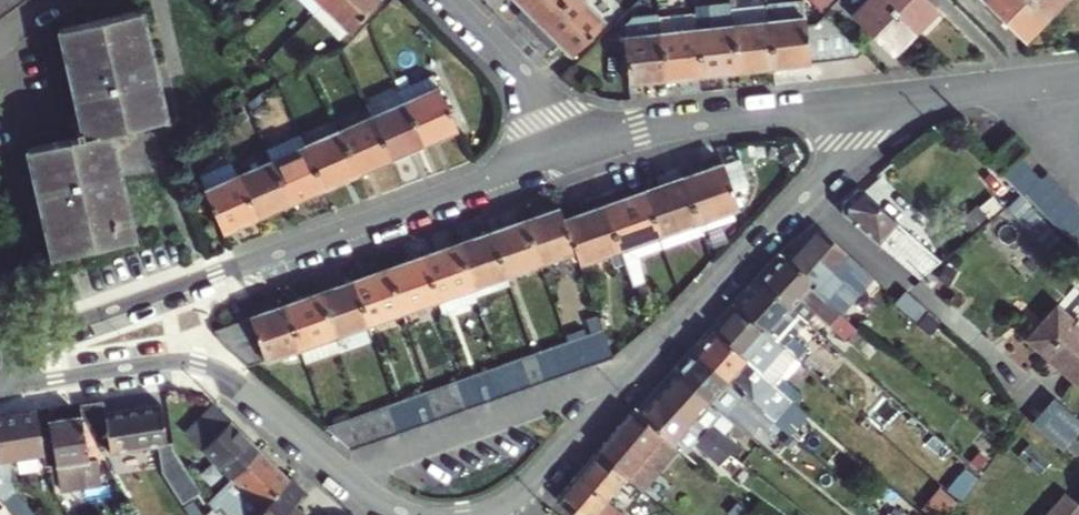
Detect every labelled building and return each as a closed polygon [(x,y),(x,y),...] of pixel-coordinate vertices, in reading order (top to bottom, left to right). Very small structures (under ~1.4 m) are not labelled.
[(23,0),(0,0),(0,16),(23,0)] [(317,0),(299,0),(312,13),(321,4),(317,0)] [(321,4),(312,13),(337,38),(376,0),(325,0),(321,4)] [(566,0),(509,0),(520,11),(514,17),(531,34),(566,0)] [(575,0),(566,0),(531,34),(551,53),(556,48),(567,58),(600,25),(575,0)] [(817,12),(829,0),(806,0),(817,12)] [(885,0),(863,0),(852,11),(892,49),(913,28),(885,0)] [(913,28),(936,6),(930,0),(885,0),(913,28)] [(1035,0),(988,0),(1023,34),(1046,10),(1035,0)] [(1046,10),(1056,0),(1035,0),(1046,10)] [(167,114),(140,6),(57,25),(81,126),(72,128),(74,135),(27,147),(54,255),(138,235),(113,128),(167,114)] [(762,13),(769,73),(857,63),(863,55),(823,17),(815,25),(802,27),(800,8),(762,13)] [(769,73),(762,13),(728,16),(734,77),(769,73)] [(691,21),(698,81),(734,77),(728,16),(691,21)] [(656,25),(663,85),(698,81),(691,21),(656,25)] [(663,85),(656,25),(656,23),(618,28),(626,89),(663,85)] [(431,75),(399,89),(423,143),(456,129),(431,75)] [(366,103),(372,116),(390,158),(423,143),(399,89),(366,103)] [(390,158),(372,116),(337,132),(354,173),(390,158)] [(337,132),(306,145),(323,186),(354,173),(337,132)] [(301,134),(265,150),(270,161),(306,145),(301,134)] [(1072,249),(1078,257),(1078,214),(1073,208),(1061,195),(1051,185),(1040,173),(1034,179),(1024,169),(1013,157),(1022,150),(1009,137),(990,155),(1002,168),(996,173),(1006,185),(1016,196),(1019,194),(1029,205),(1040,216),(1052,228),(1061,238),(1072,249)] [(306,145),(270,161),(288,202),(323,186),(306,145)] [(288,202),(270,161),(238,175),(256,215),(288,202)] [(699,165),(675,173),(699,239),(733,227),(729,215),(735,213),(719,169),(703,175),(699,165)] [(656,191),(640,196),(659,251),(660,253),(699,239),(675,173),(652,181),(656,191)] [(256,215),(238,175),(204,189),(222,230),(256,215)] [(621,191),(595,200),(615,254),(627,291),(641,286),(636,259),(659,251),(640,196),(625,201),(621,191)] [(858,192),(844,204),(844,215),(918,280),(941,262),(858,192)] [(577,217),(561,222),(571,255),(576,268),(615,254),(595,200),(573,207),(577,217)] [(558,213),(520,225),(534,268),(571,255),(561,222),(558,213)] [(487,236),(502,278),(534,268),(520,225),(487,236)] [(819,229),(790,263),(817,286),(814,290),(841,314),(845,310),(854,300),(837,286),(858,262),(850,255),(846,260),(843,258),(847,253),(819,229)] [(471,241),(453,247),(473,306),(507,294),(502,278),(487,236),(471,241)] [(453,247),(419,258),(434,301),(439,317),(473,306),(453,247)] [(760,283),(809,325),(816,317),(829,328),(831,326),(849,341),(858,329),(841,314),(814,290),(817,286),(790,263),(783,257),(760,283)] [(384,270),(399,313),(434,301),(419,258),(384,270)] [(865,268),(852,283),(861,291),(874,276),(865,268)] [(349,282),(364,325),(399,313),(384,270),(349,282)] [(316,294),(330,337),(364,325),(349,282),(316,294)] [(738,307),(764,331),(787,350),(809,325),(760,283),(738,307)] [(316,294),(282,305),(296,348),(302,367),(336,355),(330,337),(316,294)] [(1078,363),(1078,303),(1075,299),(1045,331),(1078,363)] [(219,341),(245,365),(296,348),(282,305),(215,328),(215,332),(215,335),(217,338),(219,341)] [(746,352),(764,331),(738,307),(715,333),(748,362),(752,357),(746,352)] [(715,333),(696,355),(773,421),(783,410),(762,392),(771,382),(748,362),(715,333)] [(597,334),(580,340),(589,369),(607,363),(597,334)] [(580,340),(565,345),(574,374),(589,369),(580,340)] [(561,346),(547,351),(557,379),(574,374),(565,345),(561,346)] [(557,379),(547,351),(532,356),(542,385),(557,379)] [(677,376),(735,424),(745,413),(765,430),(773,421),(696,355),(677,376)] [(529,357),(516,362),(525,390),(542,385),(532,356),(529,357)] [(509,364),(499,367),(508,396),(525,390),(516,362),(509,364)] [(494,369),(483,373),(492,402),(508,396),(499,367),(494,369)] [(483,373),(466,378),(476,407),(492,402),(483,373)] [(727,433),(735,424),(677,376),(659,396),(730,455),(743,466),(752,455),(727,433)] [(460,380),(451,384),(461,412),(476,407),(466,378),(460,380)] [(451,384),(433,390),(442,418),(461,412),(451,384)] [(425,392),(417,395),(426,423),(442,418),(433,390),(425,392)] [(417,395),(401,400),(411,429),(426,423),(417,395)] [(640,417),(663,436),(698,465),(703,459),(717,471),(730,455),(659,396),(640,417)] [(1064,446),(1078,431),(1078,415),(1064,399),(1041,421),(1064,446)] [(411,429),(401,400),(390,404),(386,405),(395,434),(411,429)] [(105,413),(103,405),(81,407),(83,417),(99,445),(109,444),(110,454),(167,445),(161,405),(105,413)] [(395,434),(386,405),(369,411),(378,440),(395,434)] [(203,453),(232,482),(259,453),(246,440),(211,410),(176,446),(189,467),(203,453)] [(356,416),(352,417),(361,445),(378,440),(369,411),(356,416)] [(37,412),(0,418),(0,462),(44,454),(37,412)] [(635,413),(601,453),(606,456),(640,417),(635,413)] [(90,462),(83,417),(50,422),(57,464),(52,465),(58,493),(97,487),(90,462)] [(329,437),(347,450),(361,445),(352,417),(322,427),(319,428),(329,437)] [(640,417),(606,456),(629,476),(663,436),(640,417)] [(232,482),(261,511),(288,484),(289,482),(259,453),(232,482)] [(559,502),(562,505),(606,456),(601,453),(559,502)] [(562,505),(573,514),(597,514),(629,476),(606,456),(562,505)] [(4,500),(15,493),(0,472),(0,470),(0,494),(4,500)] [(209,495),(214,500),(227,486),(223,482),(209,495)] [(258,514),(296,514),(291,510),(304,498),(288,484),(261,511),(258,514)] [(227,486),(214,500),(220,506),(234,493),(227,486)] [(1042,514),(1078,514),(1056,498),(1042,514)]
